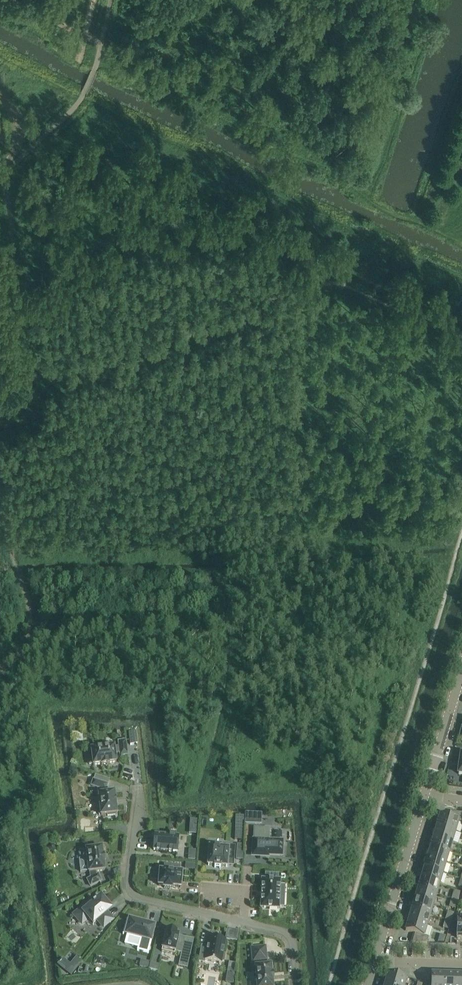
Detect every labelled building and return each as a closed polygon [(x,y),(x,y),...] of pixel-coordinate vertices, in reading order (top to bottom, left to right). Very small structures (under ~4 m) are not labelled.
[(136,732),(129,733),(130,745),(137,744),(136,732)] [(127,756),(125,742),(119,743),(119,748),(114,748),(114,747),(91,750),(92,756),(88,757),(89,765),(93,765),(93,766),(101,765),(101,766),(103,766),(103,765),(107,764),(107,765),(108,765),(108,764),(116,763),(115,754),(120,753),(120,756),(127,756)] [(107,816),(107,817),(115,816),(115,815),(117,815),(116,805),(116,803),(115,804),(115,801),(116,801),(116,800),(115,800),(114,793),(106,794),(105,791),(107,785),(93,781),(92,787),(99,789),(100,795),(99,795),(101,816),(107,816)] [(246,813),(246,823),(255,824),(255,814),(246,813)] [(461,824),(461,814),(451,813),(449,819),(439,816),(437,823),(438,823),(437,827),(455,833),(458,823),(461,824)] [(235,823),(235,840),(243,841),(244,824),(235,823)] [(455,833),(437,827),(436,831),(435,831),(433,837),(452,843),(455,833)] [(254,829),(253,849),(264,850),(264,853),(264,855),(267,855),(267,856),(268,856),(268,855),(282,856),(282,843),(264,842),(265,829),(254,829)] [(155,835),(154,851),(156,851),(156,852),(157,852),(157,851),(160,852),(161,852),(169,852),(168,853),(169,853),(169,852),(172,853),(173,853),(177,853),(178,837),(176,837),(176,836),(175,836),(175,837),(170,836),(169,836),(155,835)] [(452,843),(433,837),(431,844),(432,844),(431,848),(449,854),(452,843)] [(233,866),(235,851),(228,851),(229,850),(210,848),(208,866),(215,867),(214,868),(221,869),(221,867),(227,868),(227,866),(233,866)] [(449,854),(431,848),(429,852),(428,852),(426,858),(446,864),(449,854)] [(89,872),(89,873),(90,873),(90,879),(87,881),(90,887),(101,882),(98,875),(96,876),(96,873),(105,872),(104,864),(105,864),(105,862),(104,862),(103,858),(104,858),(104,857),(103,857),(102,849),(86,851),(80,852),(81,860),(79,860),(80,873),(89,872)] [(446,864),(426,858),(425,864),(426,865),(424,869),(443,874),(446,864)] [(160,872),(159,887),(164,887),(164,889),(172,890),(172,888),(178,888),(181,888),(181,882),(182,874),(180,873),(180,867),(166,866),(166,872),(160,872)] [(443,874),(424,869),(423,873),(422,872),(420,879),(440,885),(443,874)] [(279,898),(280,882),(280,881),(279,881),(278,881),(278,875),(265,874),(265,880),(263,880),(262,880),(262,881),(261,907),(261,908),(262,909),(262,908),(278,909),(279,909),(279,908),(279,907),(284,907),(284,898),(279,898)] [(440,885),(420,879),(418,885),(419,885),(418,890),(437,895),(440,885)] [(437,895),(418,890),(417,894),(416,893),(414,900),(433,906),(437,895)] [(458,901),(460,895),(454,893),(452,900),(458,901)] [(91,902),(74,916),(76,918),(82,924),(88,919),(93,925),(97,921),(104,928),(113,921),(107,913),(111,910),(107,906),(101,898),(99,900),(95,903),(93,904),(91,902)] [(433,906),(414,900),(412,906),(413,906),(412,910),(430,916),(433,906)] [(458,901),(452,900),(450,906),(456,908),(458,901)] [(430,916),(412,910),(411,914),(410,914),(408,920),(427,926),(430,916)] [(451,922),(453,915),(447,914),(445,920),(451,922)] [(427,926),(408,920),(406,927),(407,927),(406,932),(415,934),(412,944),(427,944),(429,938),(424,936),(427,926)] [(451,922),(445,920),(443,927),(449,929),(451,922)] [(148,954),(149,953),(148,953),(154,928),(149,927),(149,928),(144,927),(145,926),(143,925),(127,921),(123,936),(124,936),(124,935),(126,935),(126,936),(129,936),(134,937),(134,938),(136,938),(141,939),(139,948),(138,949),(139,949),(138,951),(137,950),(137,951),(148,954)] [(177,932),(167,930),(162,952),(175,955),(175,953),(182,954),(186,939),(185,939),(184,942),(178,941),(179,936),(177,935),(177,932)] [(201,951),(198,962),(205,964),(205,961),(221,964),(222,962),(224,963),(225,955),(223,955),(226,941),(209,938),(207,952),(201,951)] [(272,982),(273,981),(273,980),(272,980),(272,976),(273,976),(273,974),(272,975),(271,966),(267,967),(266,962),(267,962),(265,948),(251,949),(253,963),(259,962),(260,967),(255,968),(257,984),(273,984),(272,982)] [(78,959),(66,973),(71,977),(82,963),(78,959)] [(388,975),(385,984),(405,984),(406,980),(388,975)] [(432,975),(431,984),(443,984),(443,976),(432,975)] [(443,976),(443,984),(461,984),(461,976),(443,976)]
